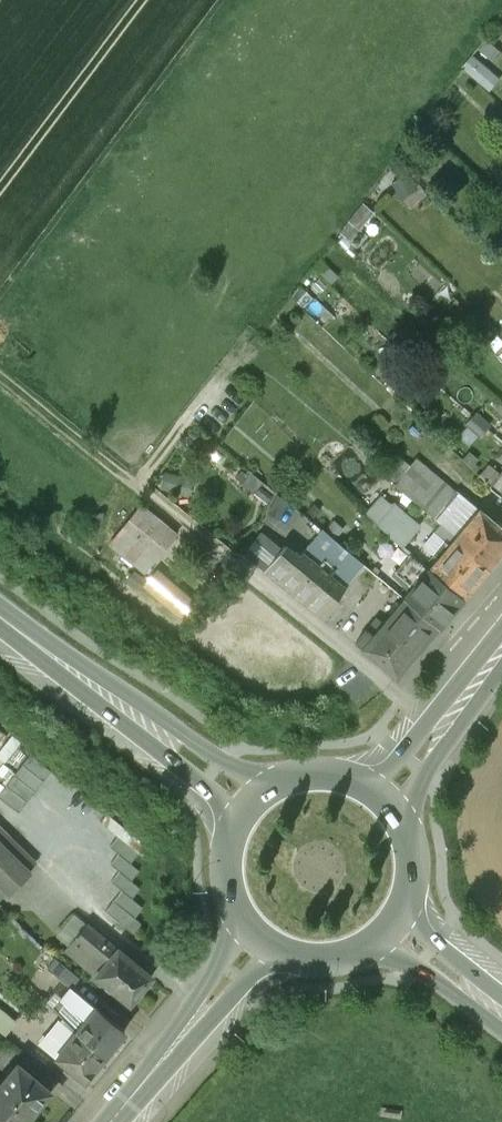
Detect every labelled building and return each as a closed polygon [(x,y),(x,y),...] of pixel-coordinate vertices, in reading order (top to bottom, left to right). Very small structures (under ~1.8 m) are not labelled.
[(487,37),(480,47),(492,59),(500,50),(487,37)] [(467,66),(484,78),(493,65),(475,53),(467,66)] [(402,199),(418,188),(407,171),(390,182),(402,199)] [(340,232),(358,246),(366,235),(357,228),(372,209),(364,200),(340,232)] [(321,259),(312,269),(328,283),(337,273),(321,259)] [(302,308),(312,298),(299,286),(290,297),(302,308)] [(478,439),(489,428),(472,413),(462,424),(478,439)] [(394,483),(433,516),(456,488),(416,456),(409,464),(395,481),(394,483)] [(395,481),(409,464),(400,458),(387,474),(395,481)] [(488,484),(498,471),(488,463),(478,475),(488,484)] [(236,477),(266,502),(276,490),(246,465),(236,477)] [(498,471),(488,484),(499,493),(501,489),(501,466),(498,471)] [(163,470),(157,487),(180,494),(186,477),(163,470)] [(433,516),(442,524),(455,535),(478,508),(456,488),(433,516)] [(387,534),(401,545),(419,523),(395,502),(391,506),(381,497),(366,512),(387,534)] [(176,534),(141,504),(109,544),(144,572),(176,534)] [(487,568),(501,550),(501,528),(494,521),(478,508),(455,535),(453,539),(487,568)] [(323,530),(334,539),(342,529),(332,519),(323,530)] [(455,535),(442,524),(423,546),(437,557),(453,539),(455,535)] [(302,552),(344,586),(363,563),(334,539),(323,530),(321,528),(302,552)] [(243,553),(264,569),(281,547),(260,531),(243,553)] [(392,555),(401,545),(387,534),(379,544),(392,555)] [(462,597),(487,568),(453,539),(437,557),(428,568),(462,597)] [(263,570),(325,619),(340,600),(336,597),(344,586),(302,552),(297,557),(283,546),(281,547),(264,569),(263,570)] [(437,626),(462,597),(428,568),(409,552),(393,572),(411,587),(403,597),(437,626)] [(132,568),(123,580),(137,590),(145,578),(132,568)] [(183,597),(155,573),(144,586),(185,621),(199,604),(187,593),(183,597)] [(395,676),(437,626),(403,597),(380,626),(373,620),(355,642),(395,676)] [(12,733),(4,727),(0,733),(0,750),(12,733)] [(54,767),(34,750),(0,792),(0,793),(20,809),(54,767)] [(150,845),(106,811),(98,822),(116,836),(137,852),(143,856),(150,845)] [(0,825),(0,902),(38,863),(16,842),(0,825)] [(16,842),(38,863),(47,853),(26,832),(16,842)] [(137,852),(116,836),(108,847),(117,854),(129,863),(137,852)] [(129,863),(117,854),(109,864),(117,870),(131,881),(139,870),(129,863)] [(131,881),(117,870),(108,880),(120,889),(131,898),(139,887),(131,881)] [(131,898),(120,889),(111,900),(134,917),(142,906),(131,898)] [(134,917),(111,900),(103,910),(133,933),(141,922),(134,917)] [(66,945),(85,922),(73,912),(54,936),(66,945)] [(94,974),(116,947),(85,922),(66,945),(63,949),(94,974)] [(116,947),(94,974),(127,1001),(149,974),(116,947)] [(47,968),(71,988),(79,978),(55,958),(47,968)] [(55,1008),(76,1029),(94,1007),(71,988),(55,1008)] [(76,1029),(75,1031),(104,1055),(124,1031),(95,1006),(94,1007),(76,1029)] [(3,1035),(15,1021),(0,1009),(0,1032),(3,1035)] [(55,1056),(75,1031),(63,1018),(40,1044),(55,1056)] [(104,1055),(75,1031),(55,1056),(83,1080),(104,1055)] [(16,1061),(1,1079),(0,1081),(0,1092),(29,1116),(51,1090),(16,1061)] [(0,1092),(0,1121),(24,1121),(29,1116),(0,1092)]
